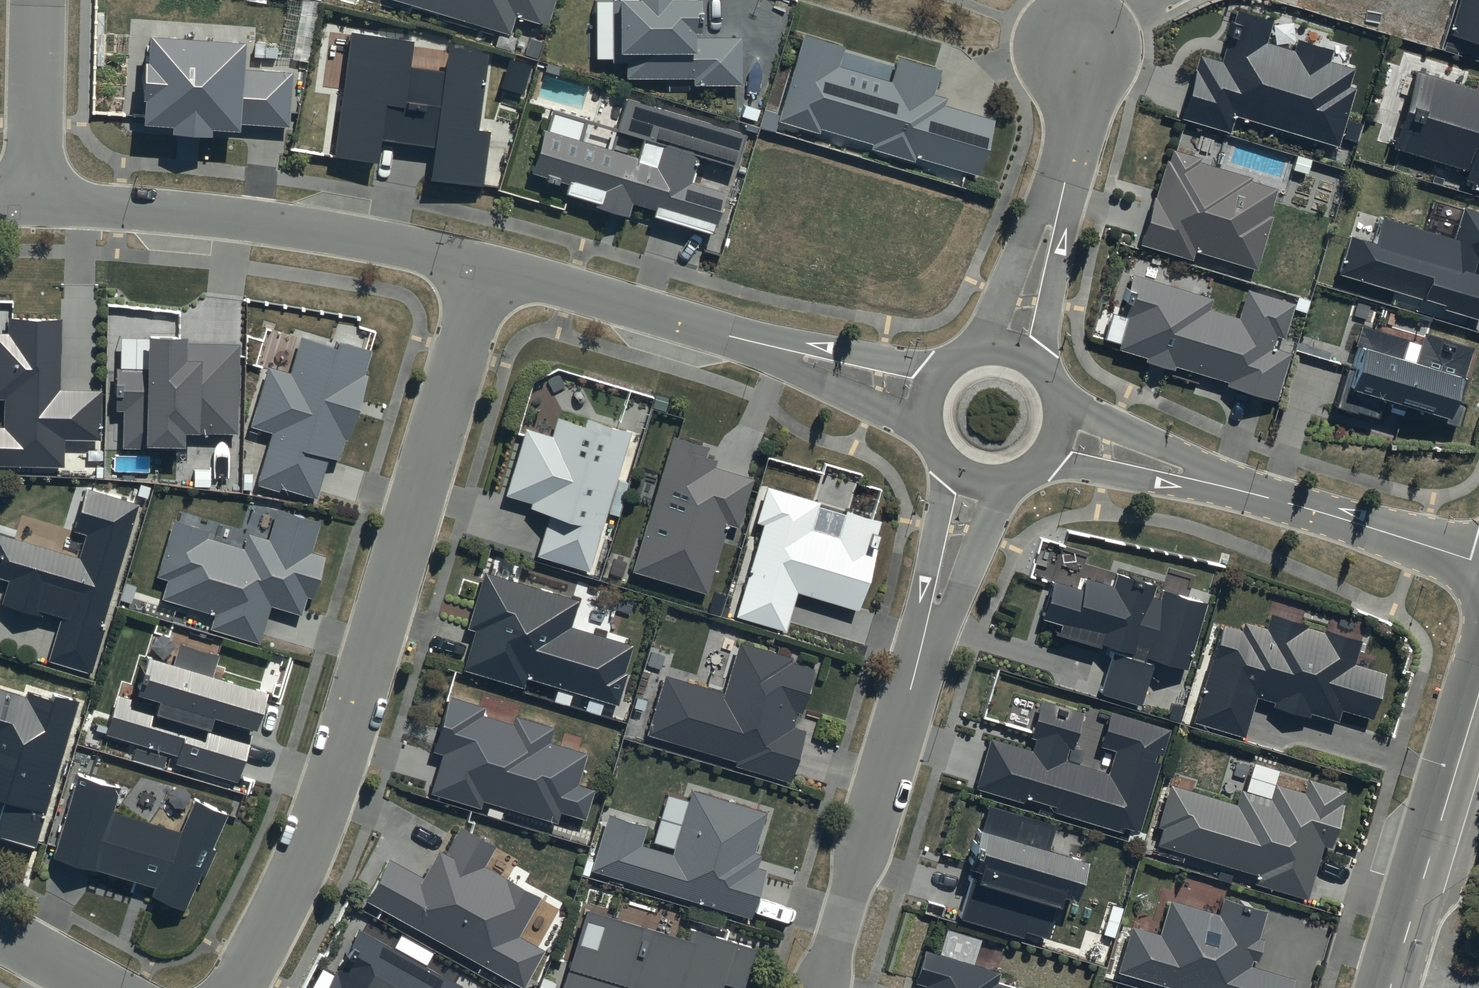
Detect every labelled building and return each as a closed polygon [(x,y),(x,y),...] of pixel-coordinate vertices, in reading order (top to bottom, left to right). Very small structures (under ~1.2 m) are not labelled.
[(507,38),(513,21),(544,31),(554,0),(395,0),(507,38)] [(697,0),(615,0),(616,80),(742,79),(742,37),(698,37),(697,0)] [(1446,40),(1478,51),(1478,0),(1459,0),(1446,40)] [(1235,129),(1237,121),(1337,149),(1358,73),(1267,48),(1273,26),(1240,17),(1225,72),(1199,66),(1185,115),(1235,129)] [(416,43),(353,34),(336,164),(385,170),(387,150),(437,157),(433,184),(480,190),(498,59),(452,53),(449,76),(412,72),(416,43)] [(248,43),(150,36),(148,63),(145,63),(143,101),(146,101),(144,126),(173,128),(173,136),(213,138),(214,131),(241,133),(242,125),(291,128),(295,73),(246,70),(248,43)] [(786,120),(982,180),(997,129),(936,110),(945,81),(810,40),(786,120)] [(1390,151),(1478,181),(1478,94),(1417,73),(1390,151)] [(551,115),(529,187),(718,239),(723,194),(693,185),(700,163),(737,175),(750,134),(628,95),(615,136),(551,115)] [(1144,242),(1255,276),(1281,194),(1170,159),(1144,242)] [(1342,276),(1478,317),(1478,215),(1465,211),(1456,242),(1361,213),(1342,276)] [(1113,359),(1277,403),(1290,358),(1282,356),(1296,305),(1249,292),(1243,311),(1134,282),(1113,359)] [(57,319),(13,318),(13,339),(0,338),(0,403),(12,403),(11,429),(0,429),(0,469),(56,470),(56,443),(94,444),(95,393),(56,392),(57,319)] [(262,482),(318,501),(368,351),(305,330),(290,375),(268,368),(249,424),(279,434),(262,482)] [(128,335),(122,448),(185,451),(185,440),(236,442),(239,349),(189,347),(189,337),(128,335)] [(1325,410),(1329,411),(1382,426),(1385,414),(1452,434),(1475,354),(1423,339),(1418,356),(1359,339),(1348,366),(1339,363),(1325,410)] [(542,559),(586,572),(627,434),(586,421),(584,428),(559,421),(553,440),(528,433),(507,502),(555,516),(542,559)] [(679,440),(635,577),(709,601),(731,532),(741,536),(758,483),(709,467),(714,451),(679,440)] [(88,679),(139,504),(89,490),(70,555),(0,535),(0,582),(10,585),(3,610),(63,627),(51,668),(88,679)] [(774,493),(739,622),(789,635),(798,602),(859,619),(885,523),(774,493)] [(268,550),(175,519),(157,573),(180,581),(175,595),(230,613),(225,628),(260,640),(272,604),(306,616),(324,562),(309,557),(319,529),(280,515),(268,550)] [(1151,658),(1179,667),(1202,597),(1116,570),(1112,583),(1057,566),(1042,614),(1113,636),(1096,690),(1137,703),(1151,658)] [(528,684),(618,710),(635,647),(569,628),(576,602),(494,579),(472,627),(483,632),(468,676),(524,695),(528,684)] [(1222,616),(1188,715),(1240,732),(1254,690),(1334,717),(1339,702),(1364,711),(1379,666),(1351,657),(1357,638),(1268,608),(1261,629),(1222,616)] [(666,682),(648,744),(792,786),(824,680),(739,656),(726,700),(666,682)] [(265,695),(147,660),(134,702),(116,697),(103,741),(239,782),(265,695)] [(33,858),(78,702),(0,680),(0,797),(4,799),(0,812),(0,849),(33,858)] [(974,781),(1130,825),(1160,721),(1108,706),(1099,739),(1111,743),(1105,764),(1067,753),(1080,706),(1039,694),(1025,743),(988,732),(974,781)] [(447,752),(435,793),(562,830),(565,817),(586,823),(594,793),(577,788),(586,756),(546,744),(550,728),(516,718),(513,729),(476,718),(479,708),(449,699),(434,748),(447,752)] [(1152,841),(1305,888),(1337,784),(1305,774),(1301,787),(1270,778),(1265,792),(1237,783),(1232,800),(1171,781),(1152,841)] [(56,862),(181,915),(229,814),(197,799),(182,831),(115,815),(121,788),(78,777),(56,862)] [(594,877),(753,924),(767,878),(755,874),(772,816),(691,792),(672,855),(644,847),(650,826),(612,815),(594,877)] [(956,909),(1044,934),(1057,894),(1071,898),(1084,850),(1046,839),(1052,819),(986,801),(956,909)] [(390,864),(366,905),(519,987),(527,987),(543,959),(520,947),(542,908),(485,877),(499,849),(461,828),(429,886),(390,864)] [(1187,987),(1287,987),(1291,973),(1252,961),(1265,902),(1218,892),(1215,908),(1167,894),(1156,929),(1128,920),(1114,965),(1187,987)] [(753,947),(690,928),(686,939),(593,911),(570,987),(740,987),(753,947)] [(360,930),(326,987),(460,987),(360,930)] [(923,947),(911,987),(1019,987),(999,968),(923,947)]
